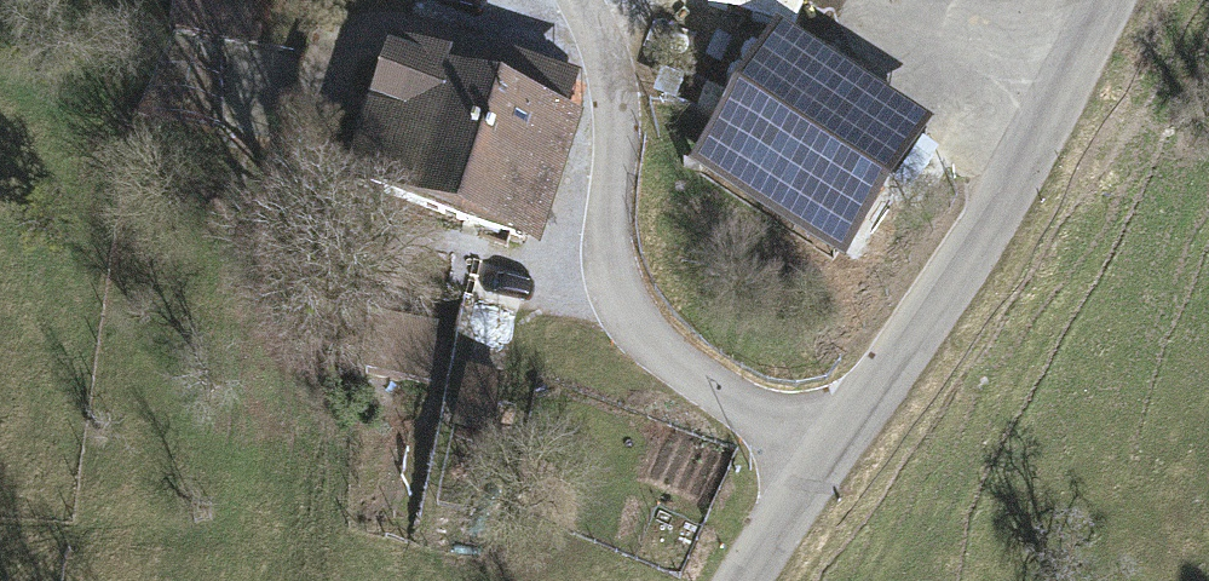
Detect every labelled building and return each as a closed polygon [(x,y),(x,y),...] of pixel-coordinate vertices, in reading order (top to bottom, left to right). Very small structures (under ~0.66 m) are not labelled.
[(777,37),(686,173),(841,277),(932,141),(777,37)] [(342,192),(533,263),(594,101),(511,69),(498,103),(452,86),(456,75),(395,52),(342,192)] [(531,283),(458,263),(447,302),(520,322),(531,283)]
